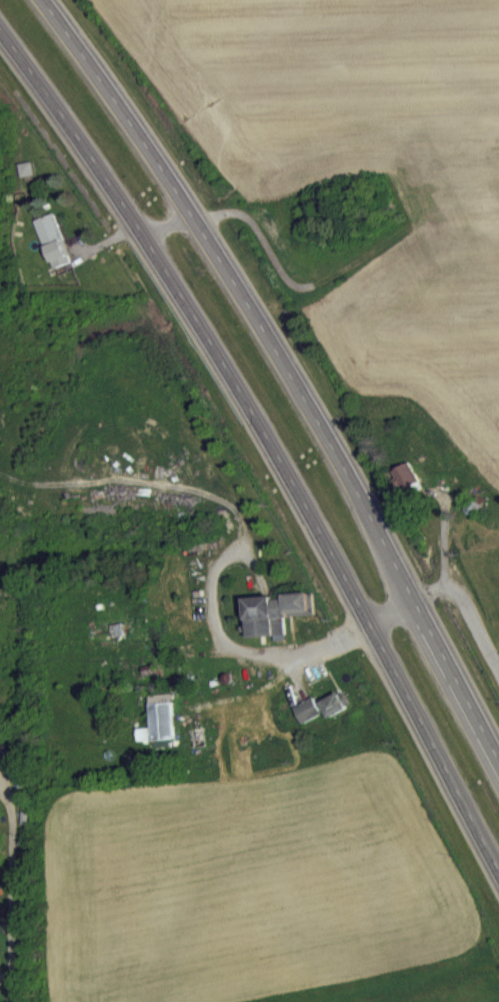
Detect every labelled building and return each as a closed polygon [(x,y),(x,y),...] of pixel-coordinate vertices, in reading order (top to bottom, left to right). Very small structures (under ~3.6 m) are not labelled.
[(55,224),(36,231),(54,280),(73,273),(55,224)] [(404,502),(420,492),(409,473),(392,483),(404,502)] [(247,609),(249,649),(275,647),(276,652),(287,651),(286,628),(316,626),(315,605),(247,609)] [(328,730),(350,719),(343,703),(320,713),(328,730)] [(151,740),(138,740),(139,752),(153,751),(154,759),(174,758),(172,706),(150,706),(151,740)] [(304,736),(323,725),(314,708),(294,719),(304,736)]
